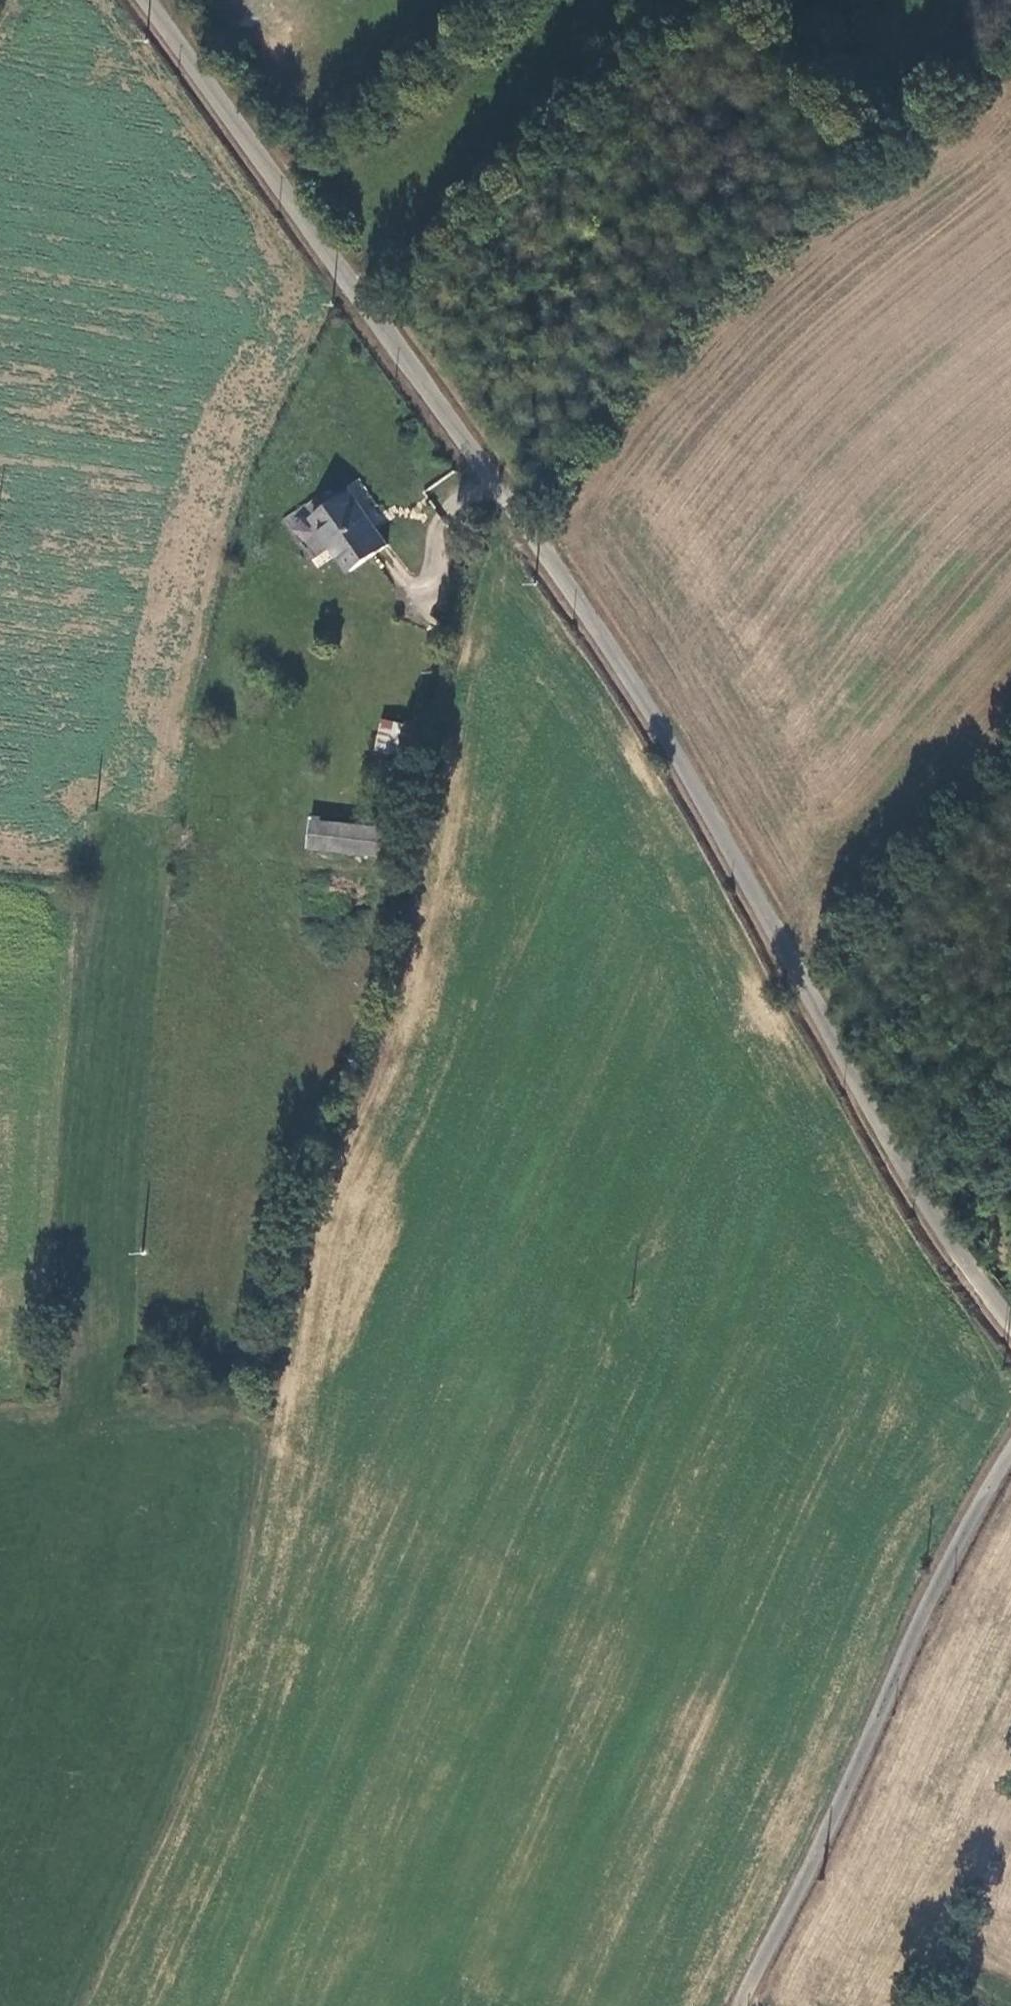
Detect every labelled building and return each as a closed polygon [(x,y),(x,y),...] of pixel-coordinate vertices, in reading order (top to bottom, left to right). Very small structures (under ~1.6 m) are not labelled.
[(350,574),(387,549),(349,496),(312,521),(350,574)] [(402,755),(409,725),(383,719),(376,749),(402,755)] [(385,827),(311,819),(307,847),(382,855),(385,827)]
